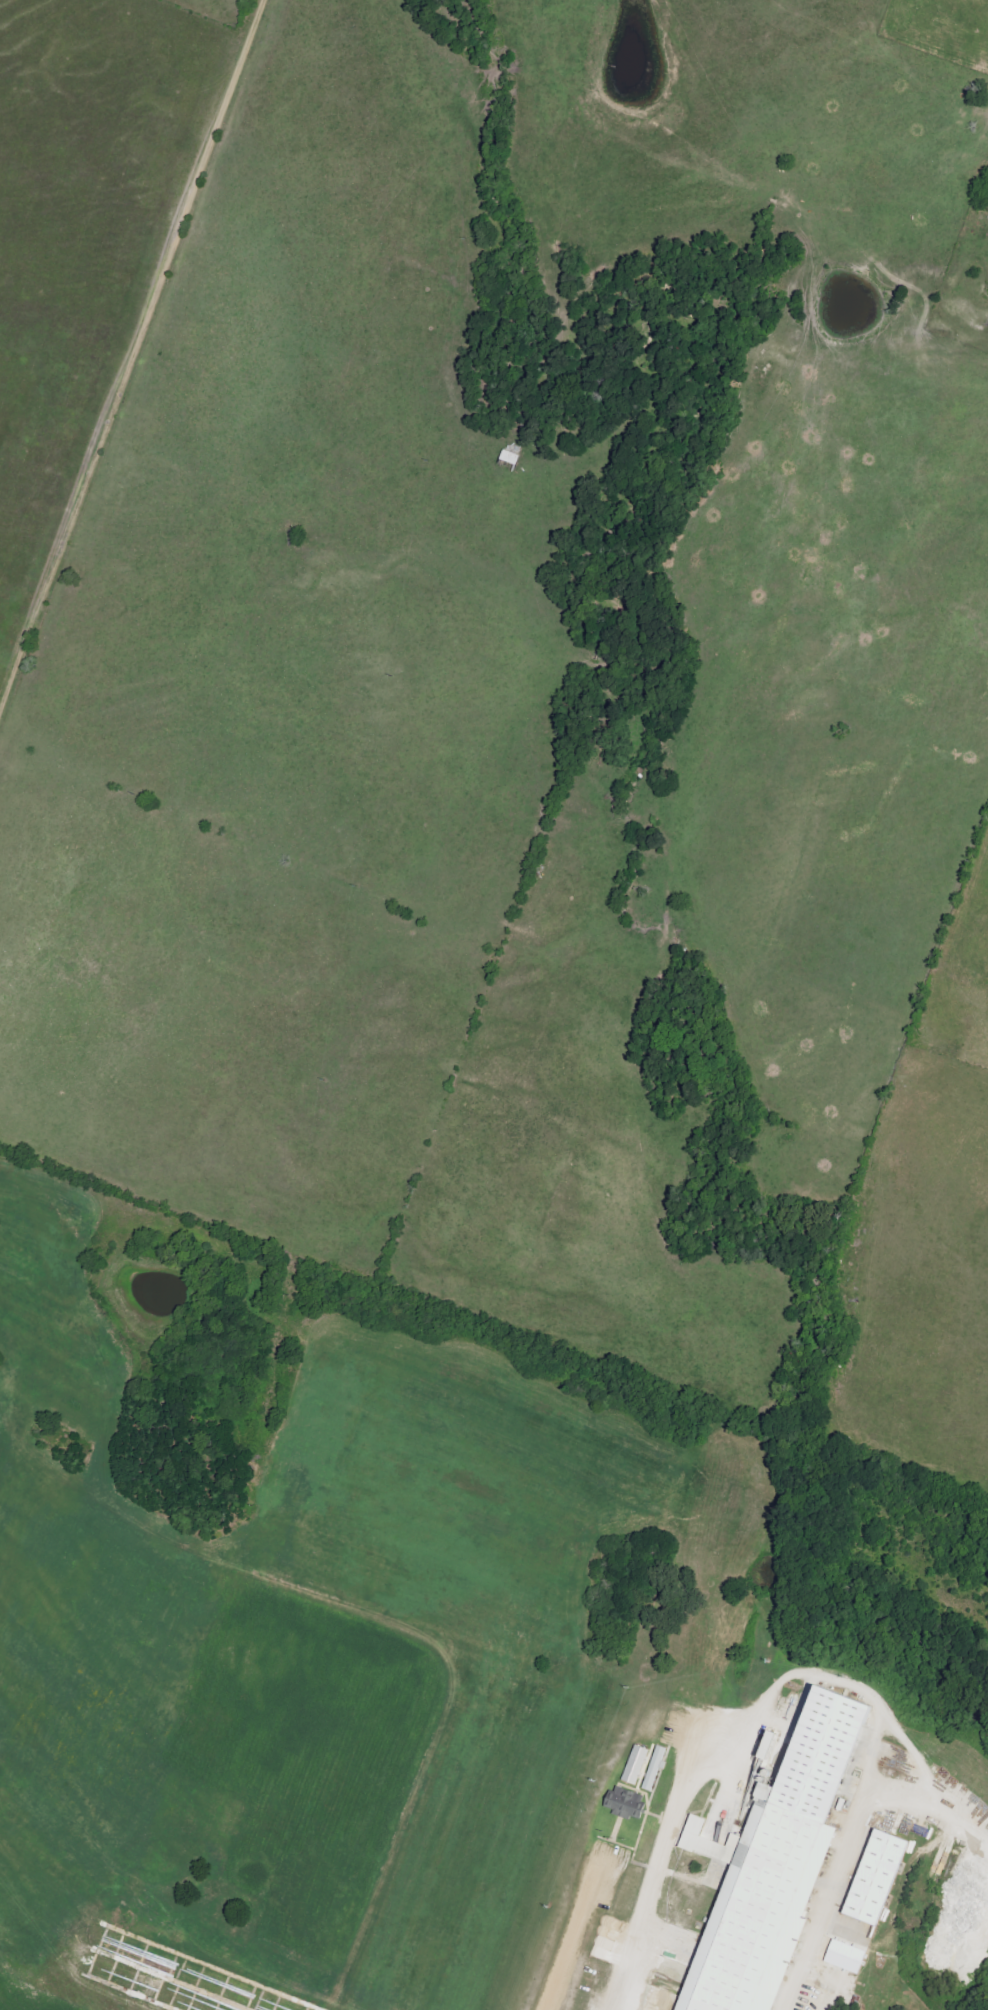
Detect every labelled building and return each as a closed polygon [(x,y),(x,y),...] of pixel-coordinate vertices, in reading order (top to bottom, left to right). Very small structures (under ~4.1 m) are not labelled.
[(813,1684),(780,1788),(754,1779),(680,2009),(773,2009),(802,1917),(807,1918),(836,1827),(831,1825),(870,1702),(813,1684)] [(637,1786),(650,1750),(636,1745),(623,1781),(637,1786)] [(667,1749),(658,1746),(643,1789),(652,1793),(667,1749)] [(606,1808),(614,1811),(613,1815),(631,1821),(632,1817),(639,1819),(647,1797),(614,1785),(606,1808)] [(680,1849),(733,1866),(742,1837),(729,1833),(705,1826),(707,1820),(691,1814),(680,1849)] [(908,1841),(873,1829),(844,1915),(879,1927),(908,1841)] [(825,1962),(858,1975),(867,1953),(833,1940),(825,1962)]
